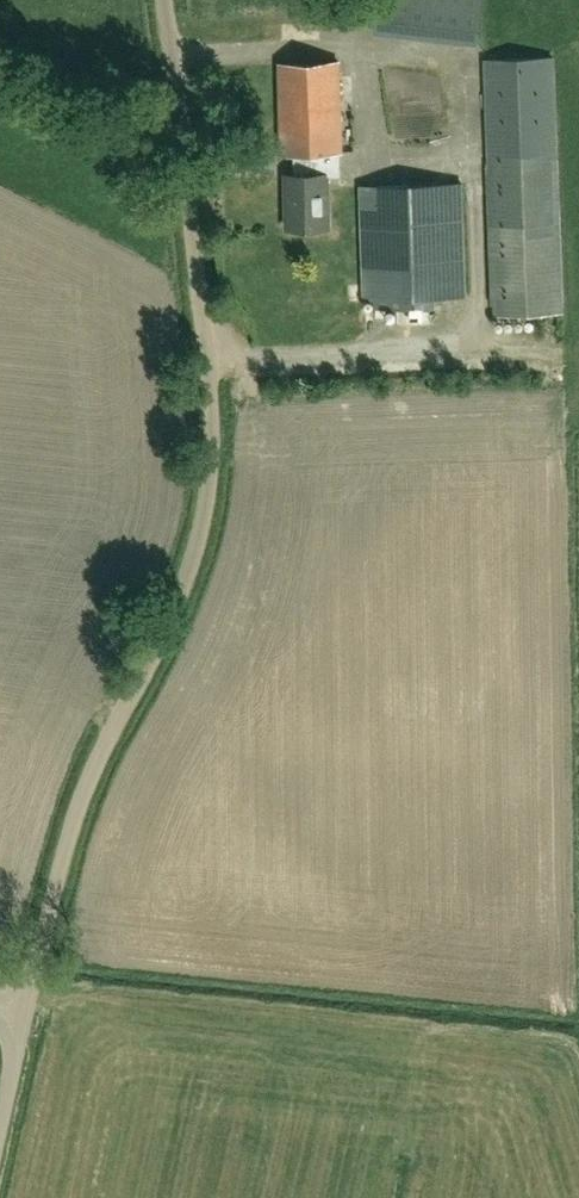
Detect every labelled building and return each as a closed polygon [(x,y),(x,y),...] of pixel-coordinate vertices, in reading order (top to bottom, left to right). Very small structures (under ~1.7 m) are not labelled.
[(557,158),(556,153),(552,57),(484,60),(488,155),(491,305),(493,305),(494,316),(565,314),(559,158),(557,158)] [(318,153),(341,152),(339,62),(280,64),(282,154),(294,154),(295,175),(286,175),(287,228),(328,227),(327,174),(318,174),(318,153)] [(461,183),(361,187),(365,298),(375,298),(375,308),(435,306),(435,296),(465,295),(461,183)] [(287,341),(286,331),(260,332),(260,343),(287,341)]
